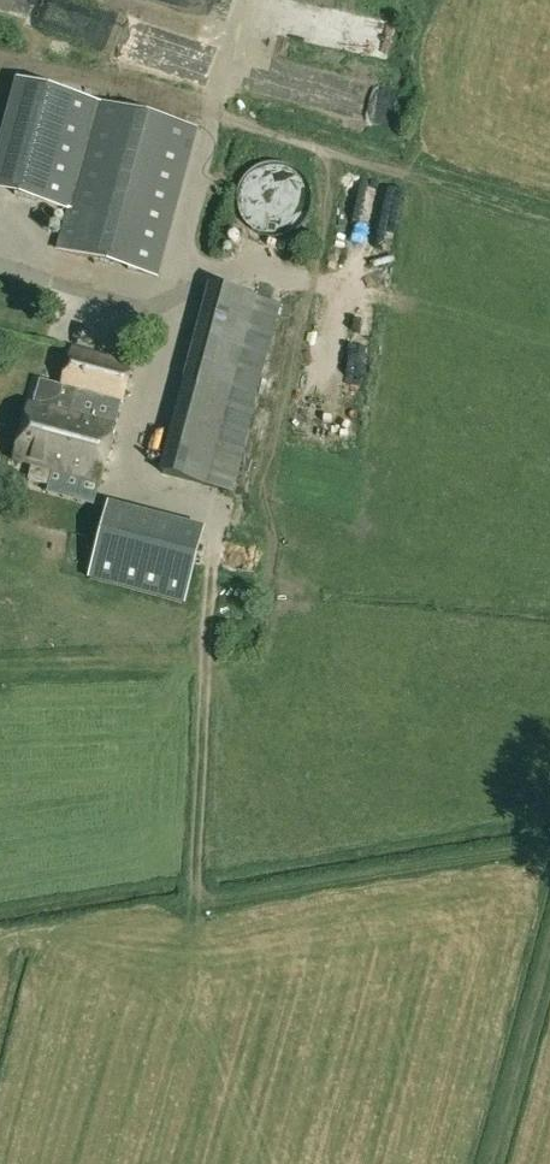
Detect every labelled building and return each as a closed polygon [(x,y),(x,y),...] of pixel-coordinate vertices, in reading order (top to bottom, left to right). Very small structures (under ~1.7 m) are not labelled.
[(358,33),(364,19),(342,9),(336,23),(358,33)] [(0,151),(0,189),(68,206),(56,251),(157,278),(197,126),(19,80),(0,151)] [(300,174),(294,169),(286,165),(278,163),(269,163),(261,165),(253,169),(247,174),(241,180),(237,188),(236,196),(235,205),(237,213),(241,221),(246,227),(253,233),(260,236),(267,238),(275,239),(283,238),(291,235),(297,230),(303,225),(307,218),(310,210),(311,203),(311,195),(309,187),(305,180),(300,174)] [(348,203),(348,229),(373,229),(373,203),(348,203)] [(159,473),(231,492),(280,303),(208,285),(159,473)] [(134,364),(71,348),(61,388),(56,387),(50,410),(29,404),(14,461),(101,484),(116,426),(71,414),(76,394),(123,406),(134,364)] [(202,534),(108,509),(89,579),(183,604),(202,534)]
